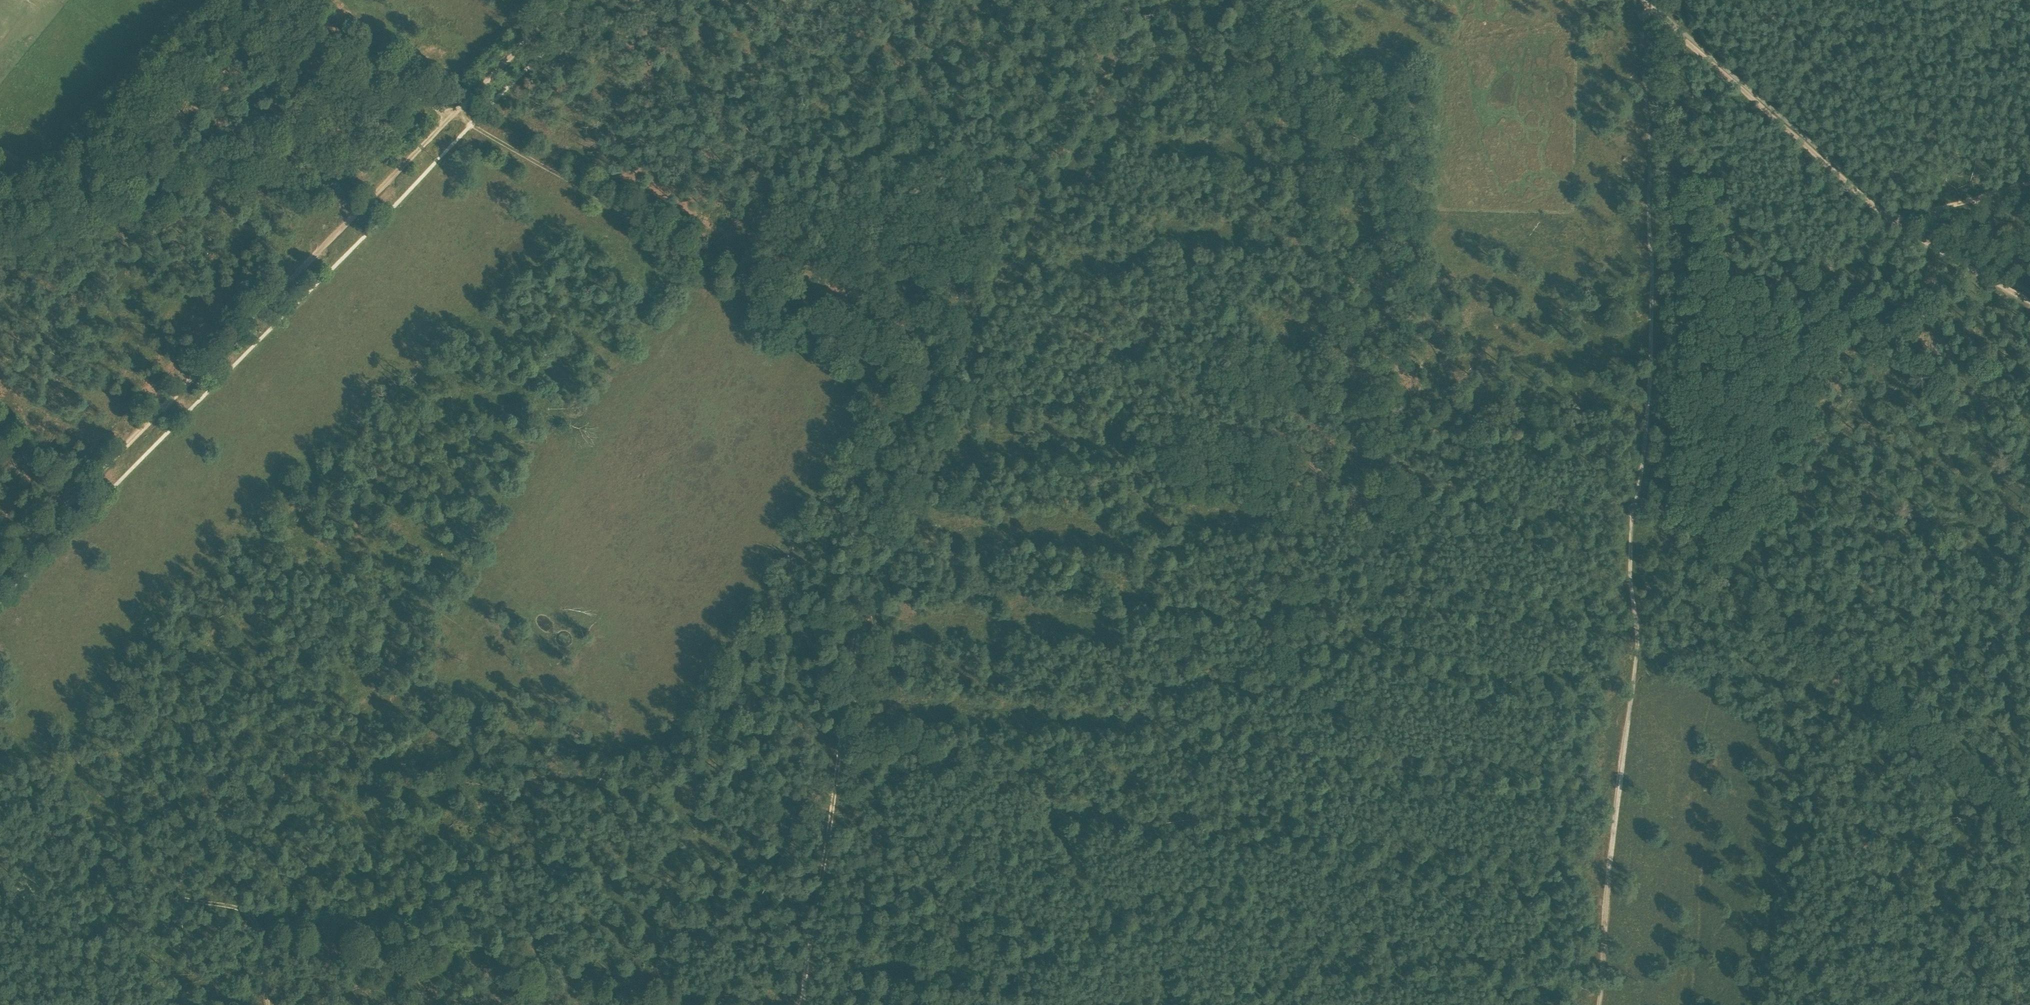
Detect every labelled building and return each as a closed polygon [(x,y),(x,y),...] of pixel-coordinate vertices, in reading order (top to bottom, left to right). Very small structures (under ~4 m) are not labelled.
[(1905,198),(1899,202),(1905,213),(1912,208),(1905,198)]
